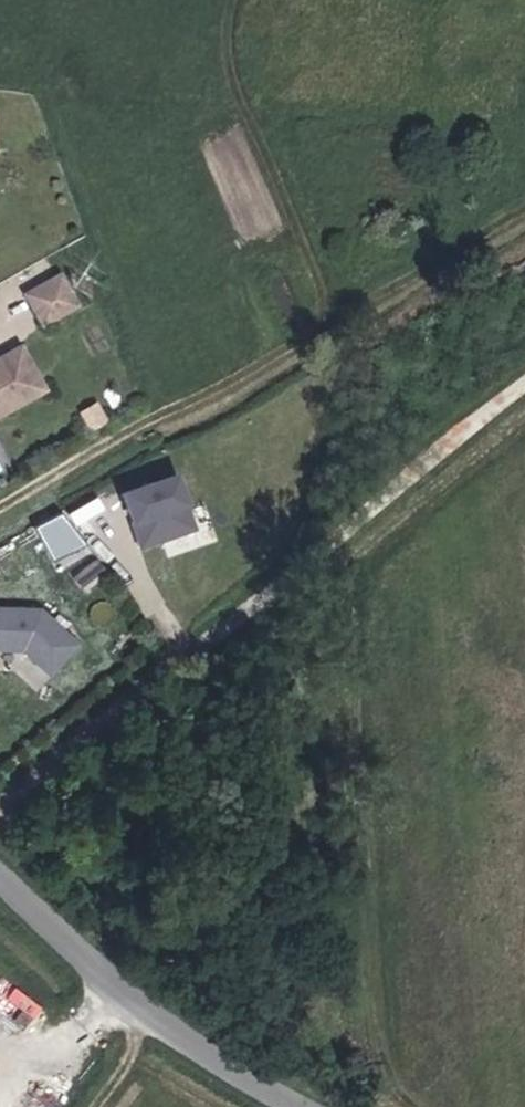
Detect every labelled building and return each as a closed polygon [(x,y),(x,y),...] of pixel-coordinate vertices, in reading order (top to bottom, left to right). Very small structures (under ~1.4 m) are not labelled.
[(49,269),(64,298),(70,295),(54,266),(49,269)] [(22,283),(37,312),(64,298),(49,269),(22,283)] [(37,375),(15,333),(0,341),(0,394),(37,375)] [(175,470),(115,488),(134,548),(194,530),(175,470)] [(17,637),(45,662),(70,634),(34,603),(0,602),(0,637),(17,637)]
